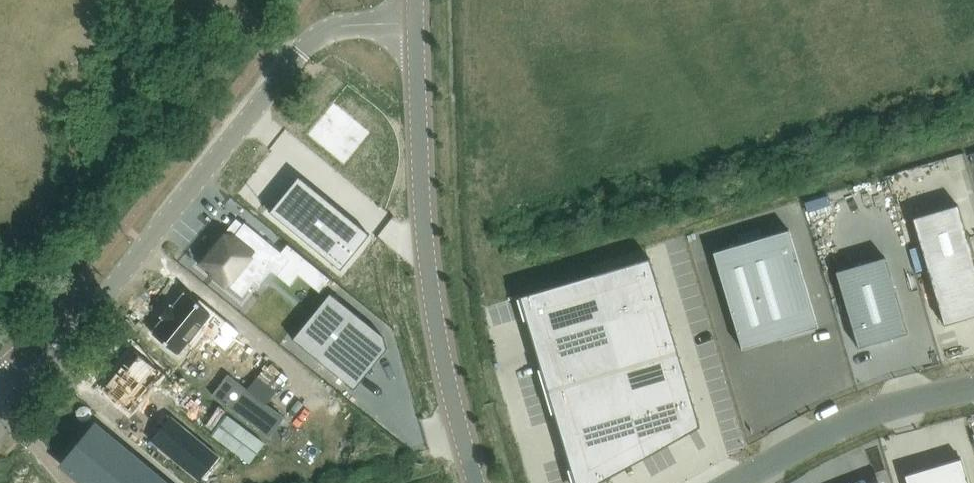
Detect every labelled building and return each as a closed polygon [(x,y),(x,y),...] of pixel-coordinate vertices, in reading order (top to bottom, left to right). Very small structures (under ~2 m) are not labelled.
[(316,124),(310,132),(346,162),(360,145),(353,140),(364,127),(333,102),(315,124),(316,124)] [(299,175),(270,211),(341,269),(370,233),(299,175)] [(913,218),(944,324),(973,316),(973,259),(958,204),(913,218)] [(227,234),(203,263),(214,272),(213,273),(227,285),(228,284),(243,297),(256,281),(260,284),(272,270),(279,276),(292,260),(246,223),(234,237),(233,236),(232,238),(227,234)] [(713,252),(742,349),(818,326),(789,229),(713,252)] [(520,296),(575,482),(598,482),(700,426),(650,257),(520,296)] [(885,257),(836,272),(858,347),(907,333),(885,257)] [(161,315),(149,329),(175,351),(176,350),(196,326),(208,336),(222,348),(237,329),(197,296),(194,299),(182,289),(170,303),(167,301),(158,312),(161,315)] [(331,292),(293,339),(355,390),(393,343),(331,292)] [(135,349),(103,388),(129,410),(161,371),(135,349)] [(219,369),(203,387),(259,433),(274,415),(219,369)] [(210,434),(249,462),(264,442),(225,413),(210,434)] [(171,416),(151,440),(200,481),(221,456),(171,416)] [(94,424),(61,463),(86,482),(165,482),(94,424)] [(904,475),(906,482),(968,482),(961,458),(904,475)]
